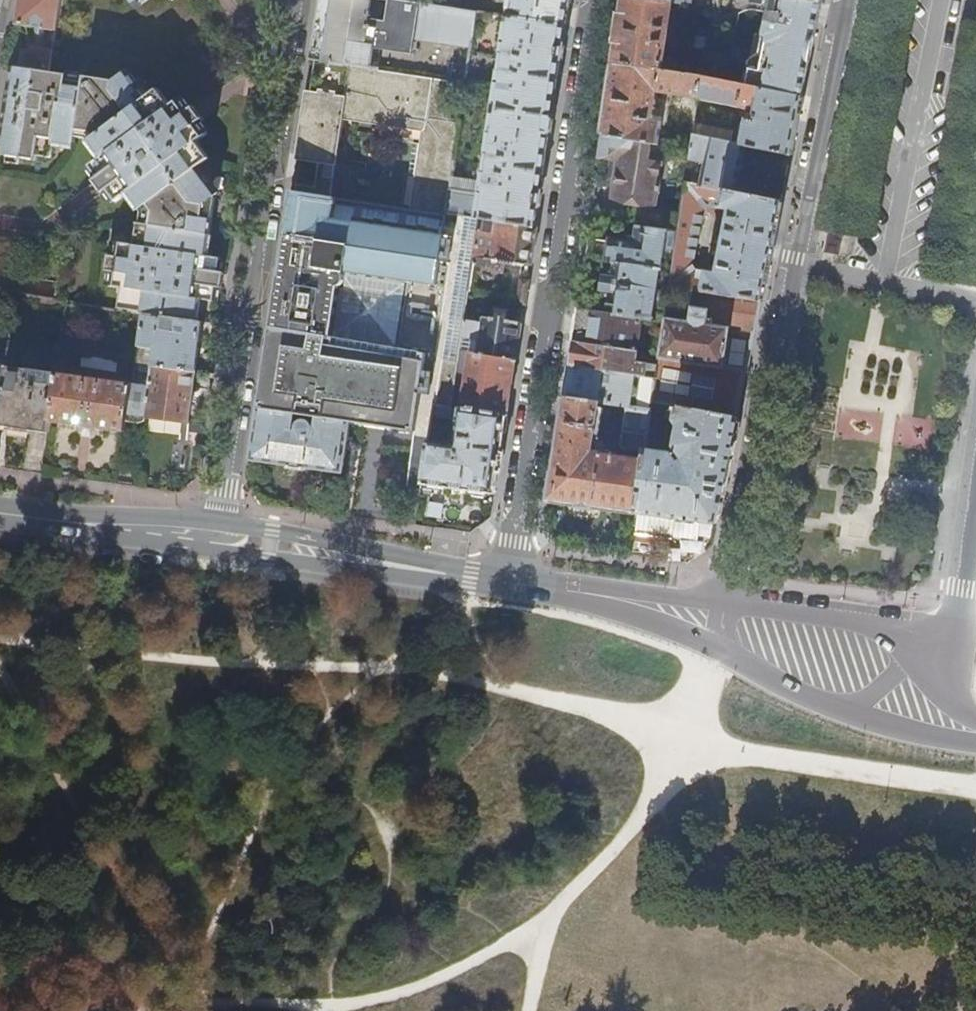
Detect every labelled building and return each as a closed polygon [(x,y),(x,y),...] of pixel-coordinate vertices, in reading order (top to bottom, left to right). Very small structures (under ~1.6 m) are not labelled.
[(14,26),(54,32),(59,0),(18,0),(14,26)] [(135,8),(147,0),(129,0),(135,8)] [(310,60),(314,61),(346,65),(349,45),(373,48),(376,31),(366,29),(370,0),(319,0),(310,60)] [(394,0),(387,0),(383,32),(471,46),(476,12),(394,0)] [(506,17),(564,26),(567,0),(508,0),(506,17)] [(613,65),(675,73),(677,58),(662,56),(670,2),(653,0),(623,0),(613,65)] [(476,82),(486,14),(476,12),(471,46),(465,80),(476,82)] [(533,226),(564,26),(506,17),(495,88),(480,184),(479,195),(448,190),(445,214),(480,219),(495,221),(533,226)] [(27,69),(49,72),(51,53),(30,50),(27,69)] [(346,65),(314,61),(303,136),(295,193),(331,199),(343,117),(425,130),(413,211),(444,216),(445,214),(448,190),(450,180),(458,121),(447,119),(453,82),(346,65)] [(613,65),(602,137),(657,144),(661,121),(660,121),(661,116),(653,114),(656,92),(699,97),(702,76),(675,73),(613,65)] [(27,69),(13,68),(7,110),(0,157),(35,161),(36,157),(49,159),(52,141),(73,143),(74,139),(85,140),(101,146),(99,159),(88,167),(96,178),(92,181),(97,188),(102,195),(106,192),(114,203),(126,195),(140,214),(138,224),(134,224),(131,245),(113,243),(111,257),(107,257),(104,272),(109,273),(107,286),(120,288),(117,310),(144,314),(196,322),(199,300),(213,302),(215,289),(220,289),(222,273),(218,272),(220,258),(206,255),(216,194),(198,169),(210,160),(197,144),(207,135),(199,124),(202,122),(193,109),(189,111),(181,101),(169,107),(156,90),(144,98),(126,72),(112,82),(82,77),(82,79),(49,73),(49,72),(27,69)] [(702,76),(699,97),(753,110),(753,115),(752,119),(745,118),(741,144),(744,145),(789,155),(796,122),(800,98),(702,76)] [(695,123),(693,134),(731,142),(733,131),(695,123)] [(703,161),(699,184),(742,194),(746,176),(743,176),(744,167),(739,166),(744,145),(741,144),(731,142),(693,134),(689,158),(703,161)] [(602,137),(599,157),(610,158),(619,159),(616,182),(614,192),(618,197),(654,201),(662,144),(657,144),(602,137)] [(619,159),(610,158),(607,181),(616,182),(619,159)] [(479,195),(480,184),(450,180),(448,190),(479,195)] [(742,194),(699,184),(686,181),(682,204),(678,231),(670,286),(760,301),(769,258),(780,202),(742,194)] [(295,193),(290,192),(284,235),(277,279),(281,280),(278,293),(282,294),(279,312),(276,311),(274,324),(271,324),(258,408),(348,421),(364,423),(414,430),(416,421),(427,422),(430,404),(431,397),(419,395),(433,301),(384,294),(379,320),(360,317),(320,310),(323,285),(321,285),(325,263),(388,272),(436,280),(435,286),(467,291),(469,292),(474,259),(478,231),(480,219),(445,214),(444,216),(442,235),(392,227),(333,219),(336,199),(331,199),(295,193)] [(413,211),(336,199),(333,219),(392,227),(442,235),(444,216),(413,211)] [(648,227),(667,230),(678,231),(682,204),(666,202),(664,212),(650,210),(648,227)] [(493,234),(495,221),(480,219),(478,231),(493,234)] [(527,266),(533,226),(495,221),(493,234),(478,231),(474,259),(477,265),(491,267),(492,260),(501,262),(527,266)] [(587,238),(584,259),(611,262),(619,263),(659,268),(661,268),(667,230),(648,227),(637,226),(635,238),(634,245),(627,244),(587,238)] [(500,270),(501,262),(492,260),(491,267),(491,268),(500,270)] [(611,262),(609,272),(618,273),(619,263),(611,262)] [(431,397),(430,404),(432,405),(450,407),(451,400),(457,358),(458,352),(459,343),(460,336),(463,319),(467,291),(435,286),(436,280),(388,272),(325,263),(321,285),(323,285),(320,310),(360,317),(379,320),(384,294),(433,301),(419,395),(431,397)] [(605,313),(641,318),(651,320),(659,268),(619,263),(618,273),(609,272),(602,277),(600,290),(605,296),(607,297),(605,313)] [(652,400),(737,417),(746,372),(752,340),(727,335),(728,327),(754,332),(760,301),(670,286),(652,400)] [(576,309),(571,342),(636,351),(641,318),(605,313),(576,309)] [(195,372),(202,323),(196,322),(144,314),(139,347),(154,349),(152,365),(195,372)] [(516,342),(519,323),(481,316),(480,322),(463,319),(460,336),(478,339),(477,345),(459,343),(458,352),(468,353),(513,361),(516,342)] [(571,342),(568,365),(633,374),(644,376),(646,363),(635,361),(636,351),(571,342)] [(137,362),(152,365),(154,349),(139,347),(137,362)] [(467,360),(468,353),(458,352),(457,358),(467,360)] [(460,409),(505,416),(509,388),(513,361),(468,353),(467,360),(461,402),(460,409)] [(115,372),(117,360),(83,354),(81,366),(115,372)] [(188,423),(195,372),(152,365),(149,386),(132,384),(125,422),(124,429),(138,431),(144,427),(145,417),(188,423)] [(568,365),(563,398),(599,403),(626,406),(628,406),(633,374),(568,365)] [(0,397),(0,426),(48,433),(49,423),(57,374),(5,367),(0,397)] [(124,429),(125,422),(132,384),(97,379),(57,374),(49,423),(124,432),(124,429)] [(594,506),(635,512),(645,451),(647,434),(651,409),(628,406),(626,406),(620,446),(623,450),(631,451),(630,457),(600,453),(603,432),(606,432),(609,416),(597,415),(599,403),(563,398),(547,499),(573,503),(572,506),(573,508),(575,509),(591,511),(594,510),(594,506)] [(457,408),(460,409),(461,402),(451,400),(450,407),(457,408)] [(698,521),(716,523),(726,471),(737,417),(652,400),(651,409),(647,434),(658,436),(661,421),(666,418),(674,419),(678,425),(674,447),(678,451),(683,459),(677,464),(672,456),(671,454),(645,451),(635,512),(637,512),(634,533),(695,541),(698,521)] [(450,407),(432,405),(431,416),(455,420),(457,408),(450,407)] [(348,421),(258,408),(251,460),(341,472),(348,421)] [(429,423),(428,432),(421,483),(493,493),(497,469),(505,416),(460,409),(457,408),(455,420),(453,439),(441,437),(443,425),(429,423)] [(145,417),(144,427),(187,433),(188,423),(145,417)] [(428,432),(414,430),(406,483),(421,485),(421,483),(428,432)] [(678,451),(672,456),(677,464),(683,459),(678,451)]
